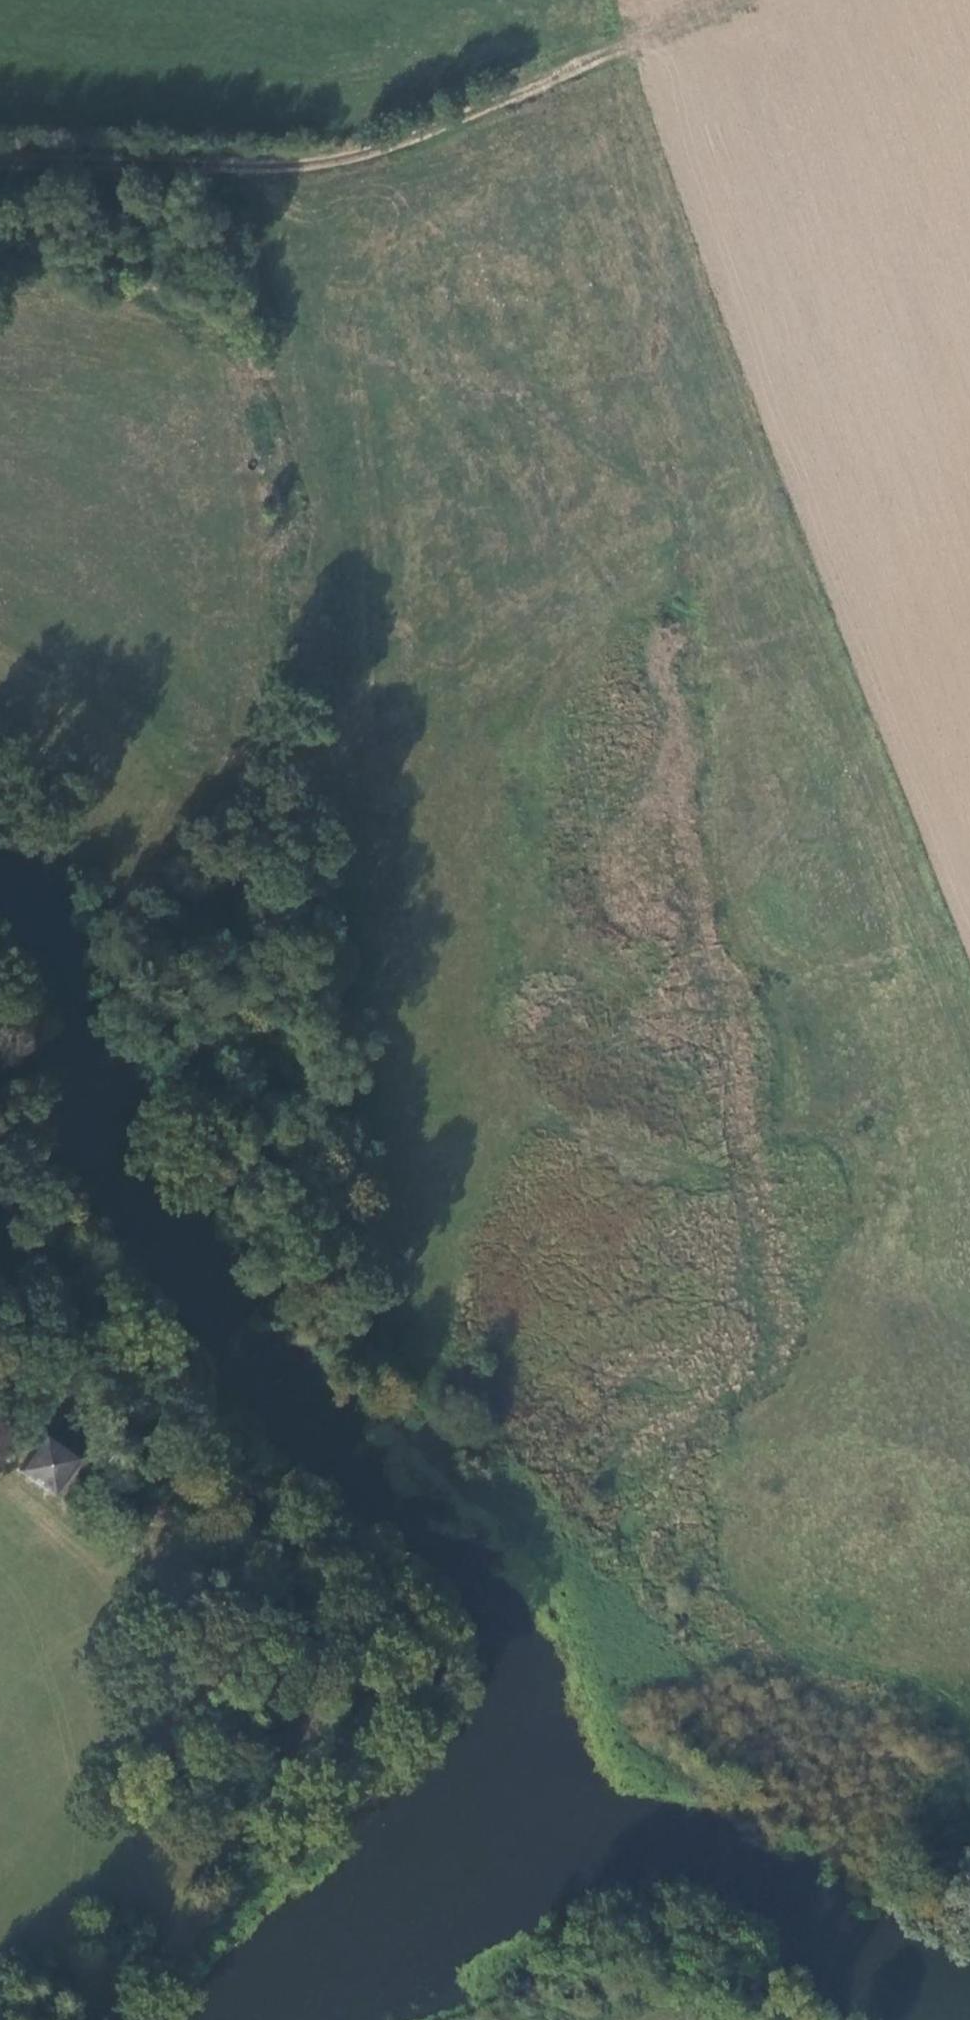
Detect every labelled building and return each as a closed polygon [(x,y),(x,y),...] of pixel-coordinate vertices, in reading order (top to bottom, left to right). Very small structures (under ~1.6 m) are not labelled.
[(70,1489),(91,1455),(55,1432),(33,1464),(70,1489)]
